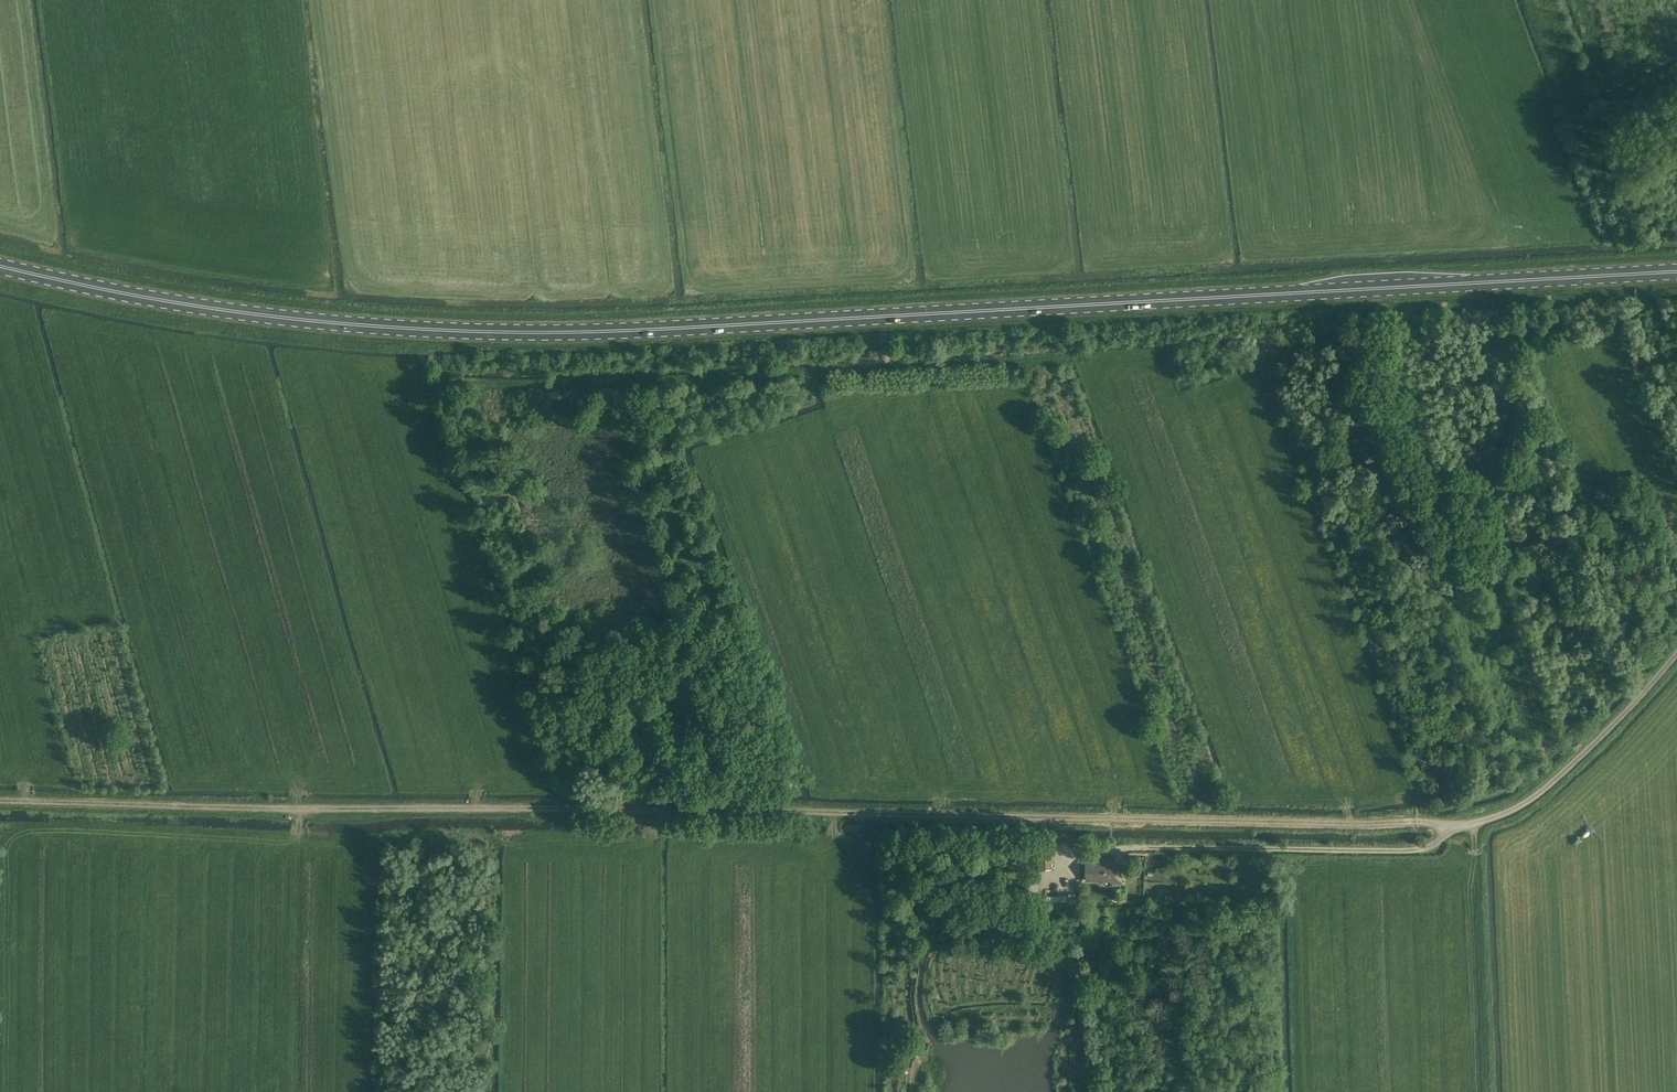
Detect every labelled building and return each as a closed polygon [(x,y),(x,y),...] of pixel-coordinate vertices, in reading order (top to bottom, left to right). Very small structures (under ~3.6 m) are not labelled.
[(1051,845),(1034,845),(1035,870),(1052,869),(1051,845)] [(1111,882),(1122,882),(1122,867),(1115,867),(1115,862),(1086,862),(1086,880),(1111,879),(1111,882)] [(1025,876),(1026,903),(1038,902),(1037,876),(1025,876)] [(1075,895),(1046,896),(1046,903),(1075,902),(1075,895)]
